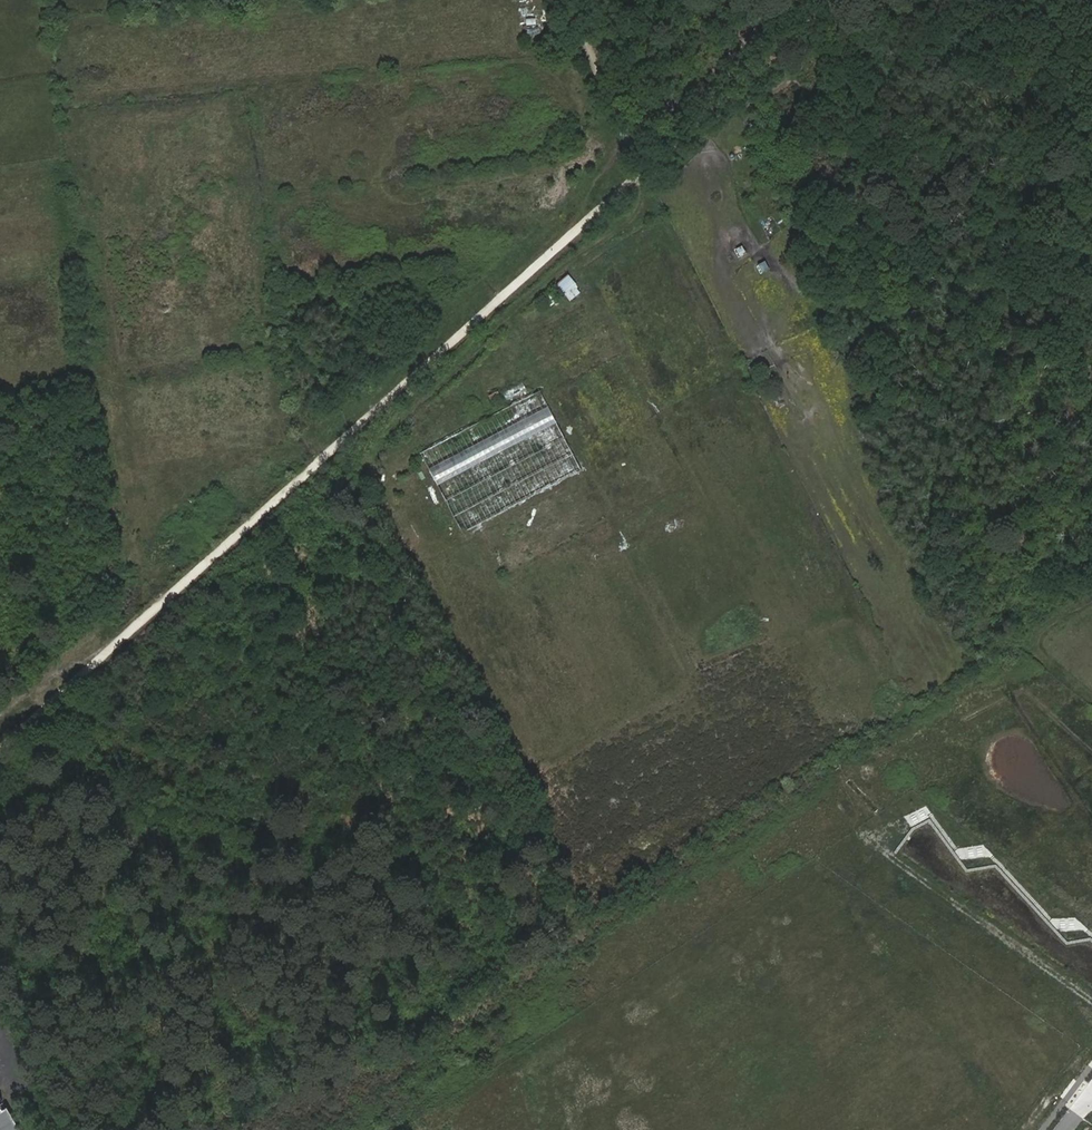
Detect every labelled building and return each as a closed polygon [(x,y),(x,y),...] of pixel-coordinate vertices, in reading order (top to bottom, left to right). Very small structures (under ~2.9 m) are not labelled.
[(735,128),(739,135),(750,129),(746,122),(735,128)] [(568,273),(555,281),(566,299),(579,292),(568,273)] [(542,297),(548,305),(556,300),(551,292),(542,297)] [(542,392),(419,447),(457,530),(580,475),(542,392)] [(798,406),(806,404),(802,395),(795,398),(798,406)] [(13,1094),(2,1101),(0,1097),(0,1129),(34,1129),(13,1094)]
